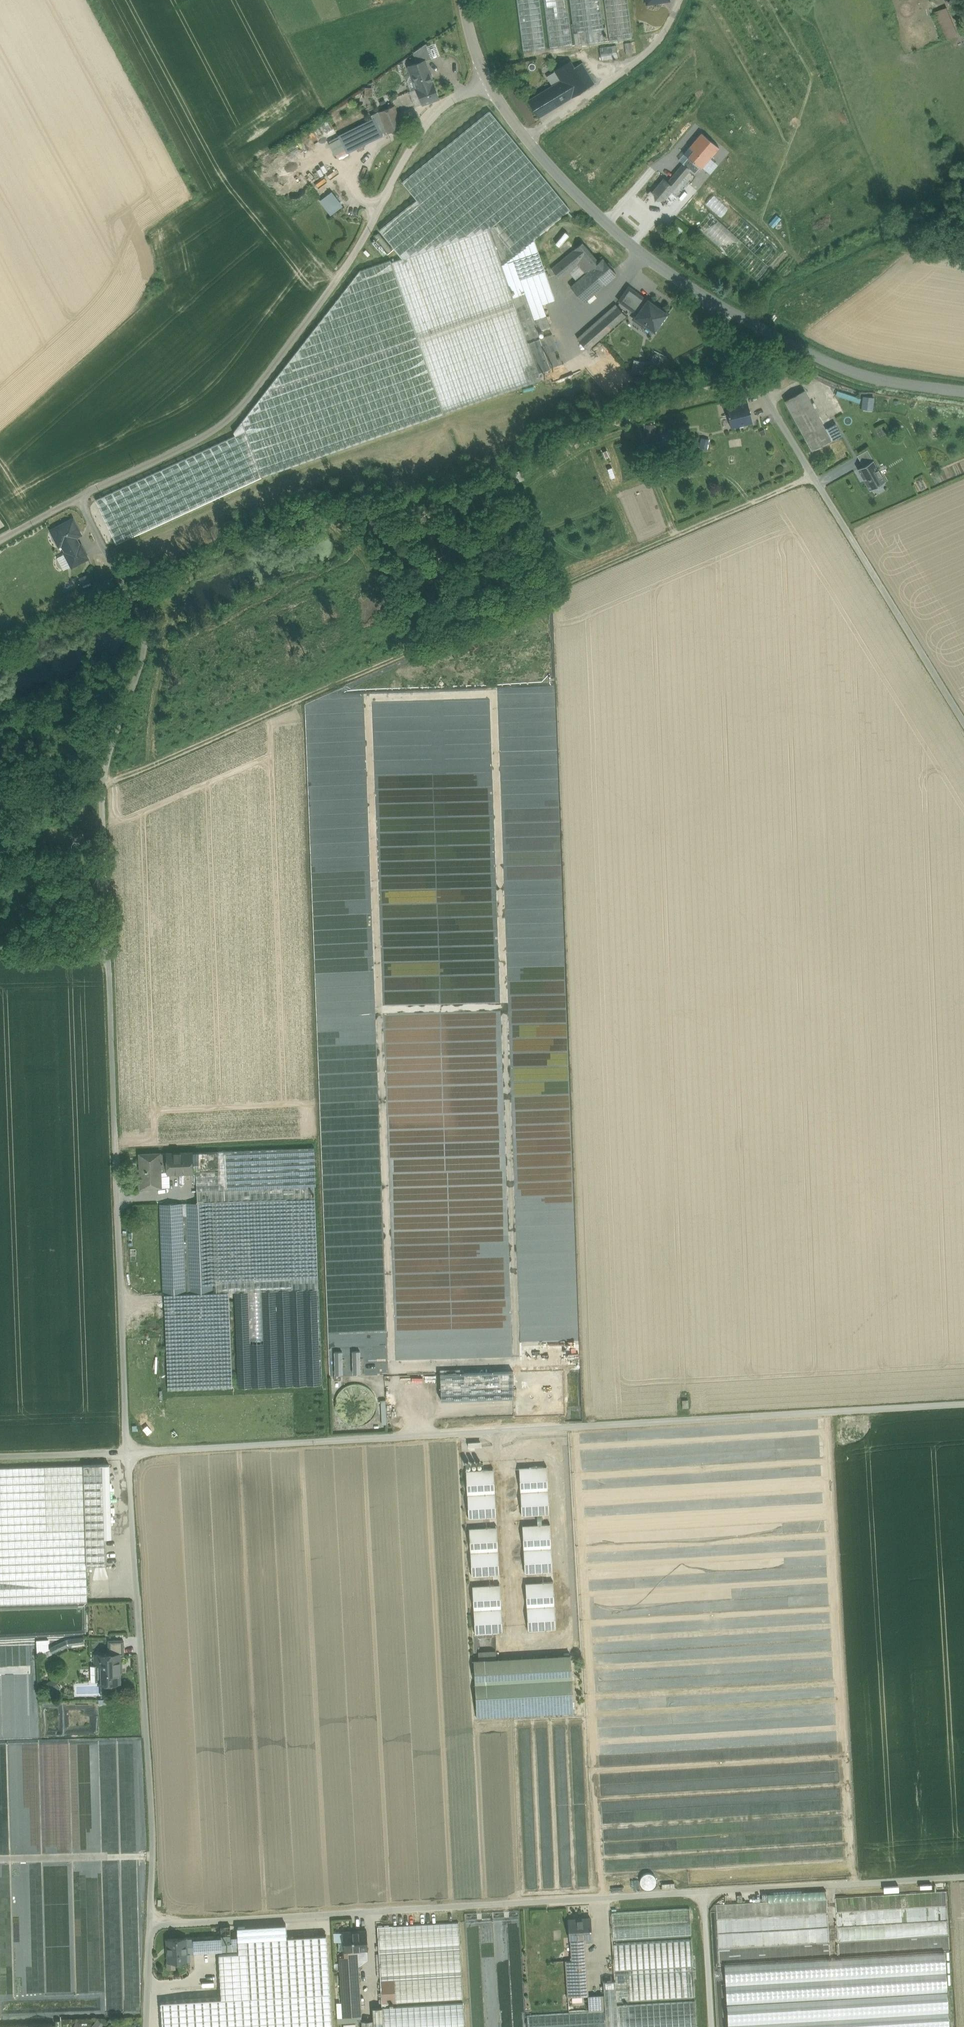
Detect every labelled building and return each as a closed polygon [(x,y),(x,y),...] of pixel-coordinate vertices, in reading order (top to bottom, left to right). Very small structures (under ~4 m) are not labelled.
[(523,52),(546,49),(539,0),(517,0),(523,52)] [(550,49),(573,46),(567,0),(543,0),(550,49)] [(600,0),(569,0),(572,24),(574,46),(605,42),(605,38),(607,37),(606,35),(604,35),(600,0)] [(609,41),(632,38),(628,0),(604,0),(609,41)] [(936,12),(947,40),(958,36),(946,8),(936,12)] [(631,43),(624,44),(626,54),(632,53),(631,43)] [(616,45),(590,49),(592,62),(618,58),(616,45)] [(432,82),(424,60),(409,65),(410,66),(408,68),(410,75),(413,75),(415,81),(418,80),(420,86),(416,87),(417,88),(410,91),(415,106),(422,104),(423,105),(439,99),(433,82),(432,82)] [(575,67),(570,61),(555,70),(561,81),(571,98),(587,88),(575,67)] [(594,84),(581,63),(575,67),(587,88),(594,84)] [(561,81),(528,100),(538,117),(571,98),(561,81)] [(394,105),(379,111),(379,112),(386,131),(387,133),(403,127),(394,105)] [(386,131),(379,112),(379,111),(372,115),(374,118),(381,133),(386,131)] [(555,299),(534,238),(570,209),(490,111),(402,182),(417,199),(379,230),(403,258),(489,228),(508,282),(519,278),(537,330),(550,326),(543,303),(555,299)] [(374,118),(340,135),(347,150),(381,134),(381,133),(374,118)] [(702,169),(718,148),(700,134),(684,155),(702,169)] [(683,163),(667,180),(675,187),(690,169),(683,163)] [(675,187),(662,201),(665,203),(668,206),(696,174),(690,169),(675,187)] [(667,180),(664,177),(652,191),(662,201),(675,187),(667,180)] [(780,250),(707,184),(682,212),(755,278),(780,250)] [(652,191),(650,190),(639,202),(654,216),(665,203),(652,191)] [(330,193),(321,200),(327,209),(333,204),(337,202),(330,193)] [(333,204),(327,209),(330,213),(336,208),(333,204)] [(680,231),(673,224),(669,227),(677,234),(680,231)] [(403,258),(391,262),(390,260),(359,271),(242,421),(262,477),(553,376),(550,368),(540,338),(537,330),(519,278),(508,282),(489,228),(403,258)] [(603,258),(586,239),(575,248),(584,258),(578,264),(586,273),(603,258)] [(575,248),(551,268),(560,279),(578,264),(584,258),(575,248)] [(586,273),(571,287),(584,302),(616,273),(603,259),(603,258),(586,273)] [(637,314),(648,300),(629,286),(618,301),(637,314)] [(637,314),(636,317),(655,330),(667,313),(648,300),(637,314)] [(616,304),(577,338),(587,350),(626,315),(616,304)] [(552,333),(540,338),(550,368),(562,364),(552,333)] [(633,370),(643,373),(646,361),(635,358),(633,370)] [(805,390),(785,400),(795,418),(814,408),(805,390)] [(865,396),(863,409),(875,410),(876,397),(865,396)] [(747,401),(726,406),(731,427),(753,422),(747,401)] [(825,429),(814,408),(795,418),(812,451),(832,440),(825,429)] [(242,421),(234,432),(235,435),(96,499),(117,543),(262,477),(242,421)] [(835,424),(825,429),(832,440),(832,441),(841,436),(835,424)] [(659,436),(659,446),(672,446),(672,436),(659,436)] [(700,440),(699,449),(709,449),(709,440),(700,440)] [(868,449),(857,455),(863,466),(873,460),(868,449)] [(863,466),(858,469),(870,490),(886,481),(873,460),(863,466)] [(508,476),(513,487),(526,481),(522,470),(508,476)] [(73,519),(51,530),(59,546),(62,544),(66,552),(80,545),(75,537),(81,534),(73,519)] [(66,552),(65,553),(72,566),(88,558),(81,545),(80,545),(66,552)] [(555,686),(497,687),(498,735),(520,735),(519,722),(536,722),(537,734),(556,734),(555,686)] [(501,1041),(501,1027),(489,1027),(489,1041),(501,1041)] [(503,1099),(389,1101),(389,1115),(504,1112),(503,1099)] [(314,1147),(218,1151),(219,1168),(200,1169),(196,1169),(197,1202),(159,1204),(163,1294),(164,1294),(168,1389),(233,1387),(229,1291),(234,1291),(319,1288),(315,1186),(316,1186),(314,1147)] [(218,1151),(199,1152),(200,1169),(219,1168),(218,1151)] [(192,1152),(167,1153),(168,1170),(168,1173),(193,1172),(193,1169),(192,1152)] [(160,1153),(140,1154),(141,1187),(161,1187),(160,1170),(160,1153)] [(168,1170),(167,1153),(160,1153),(160,1170),(168,1170)] [(319,1288),(234,1291),(238,1386),(322,1383),(319,1288)] [(363,1351),(333,1350),(333,1374),(362,1374),(363,1351)] [(519,1396),(518,1370),(440,1372),(441,1399),(519,1396)] [(681,1397),(681,1407),(690,1406),(689,1396),(681,1397)] [(508,1407),(508,1417),(517,1416),(516,1406),(508,1407)] [(0,1467),(0,1604),(88,1602),(86,1565),(106,1564),(105,1537),(111,1537),(111,1513),(104,1514),(102,1464),(0,1467)] [(109,1464),(102,1464),(104,1514),(111,1513),(109,1464)] [(547,1466),(519,1467),(522,1515),(550,1514),(547,1466)] [(494,1469),(466,1470),(469,1518),(496,1517),(494,1469)] [(550,1523),(523,1525),(525,1573),(553,1571),(550,1523)] [(497,1526),(469,1528),(472,1576),(500,1574),(497,1526)] [(553,1581),(526,1582),(528,1630),(556,1629),(553,1581)] [(500,1584),(473,1585),(475,1633),(503,1632),(500,1584)] [(84,1637),(67,1639),(50,1648),(52,1652),(68,1644),(72,1644),(72,1646),(85,1644),(84,1637)] [(38,1650),(50,1649),(49,1638),(37,1639),(38,1650)] [(123,1639),(109,1640),(109,1653),(121,1653),(121,1654),(124,1654),(123,1639)] [(109,1653),(94,1654),(95,1665),(90,1665),(91,1681),(100,1681),(108,1681),(108,1682),(120,1682),(119,1665),(121,1665),(121,1654),(121,1653),(109,1653)] [(571,1654),(474,1659),(477,1718),(574,1713),(571,1654)] [(54,1680),(48,1686),(55,1693),(61,1687),(54,1680)] [(825,1899),(824,1889),(806,1890),(807,1900),(825,1899)] [(769,1902),(787,1901),(787,1892),(768,1893),(769,1902)] [(841,1956),(946,1950),(952,1949),(949,1892),(838,1898),(841,1956)] [(725,1962),(833,1956),(830,1898),(825,1899),(807,1900),(787,1901),(769,1902),(717,1905),(721,1963),(725,1962)] [(689,1907),(610,1911),(611,1938),(691,1933),(689,1907)] [(458,1913),(383,1918),(383,1924),(459,1919),(458,1913)] [(590,1917),(577,1918),(577,1916),(568,1916),(568,1937),(585,1936),(591,1936),(590,1917)] [(326,1921),(237,1926),(237,1935),(238,1950),(239,1968),(247,1967),(248,1985),(329,1980),(326,1921)] [(459,1922),(378,1926),(379,1953),(460,1948),(459,1922)] [(233,1926),(225,1927),(226,1935),(234,1935),(233,1926)] [(367,1930),(344,1931),(345,1950),(357,1949),(368,1948),(367,1930)] [(224,1951),(238,1950),(237,1935),(234,1935),(226,1935),(186,1938),(187,1953),(224,1951)] [(186,1937),(167,1938),(169,1961),(187,1960),(187,1953),(186,1938),(186,1937)] [(691,1937),(612,1942),(613,1969),(693,1964),(691,1937)] [(585,1943),(569,1943),(569,1959),(571,1959),(571,1983),(586,1982),(585,1943)] [(460,1948),(379,1953),(381,1976),(462,1972),(460,1948)] [(238,1950),(224,1951),(225,1969),(239,1968),(238,1950)] [(728,2006),(948,1993),(946,1950),(841,1956),(833,1956),(725,1962),(728,2006)] [(345,1956),(340,1957),(342,1990),(360,1989),(358,1956),(345,1956)] [(239,1968),(225,1969),(226,1986),(248,1985),(247,1967),(239,1968)] [(693,1968),(627,1972),(628,1999),(694,1995),(693,1968)] [(627,1972),(613,1973),(614,1978),(615,2000),(628,1999),(627,1972)] [(462,1976),(394,1979),(396,2002),(463,1999),(462,1976)] [(604,2010),(605,2026),(617,2026),(615,2004),(615,2000),(614,1978),(602,1978),(603,1993),(604,2009),(604,2010)] [(394,1979),(381,1980),(382,2003),(396,2002),(394,1979)] [(160,1990),(163,2026),(332,2026),(329,1980),(248,1985),(226,1986),(160,1990)] [(571,1983),(566,1983),(566,1995),(586,1994),(586,1982),(571,1983)] [(360,1989),(342,1990),(342,2002),(360,2001),(360,1989)] [(587,2010),(604,2009),(603,1993),(586,1994),(587,2010)] [(615,2004),(617,2026),(696,2026),(695,2000),(615,2004)] [(360,2001),(342,2002),(343,2017),(361,2016),(360,2001)] [(382,2007),(384,2026),(441,2026),(465,2026),(463,2003),(383,2007),(382,2007)] [(373,2007),(373,2019),(374,2026),(384,2026),(382,2007),(383,2007),(373,2007)] [(526,2015),(527,2026),(605,2026),(604,2010),(526,2015)]
